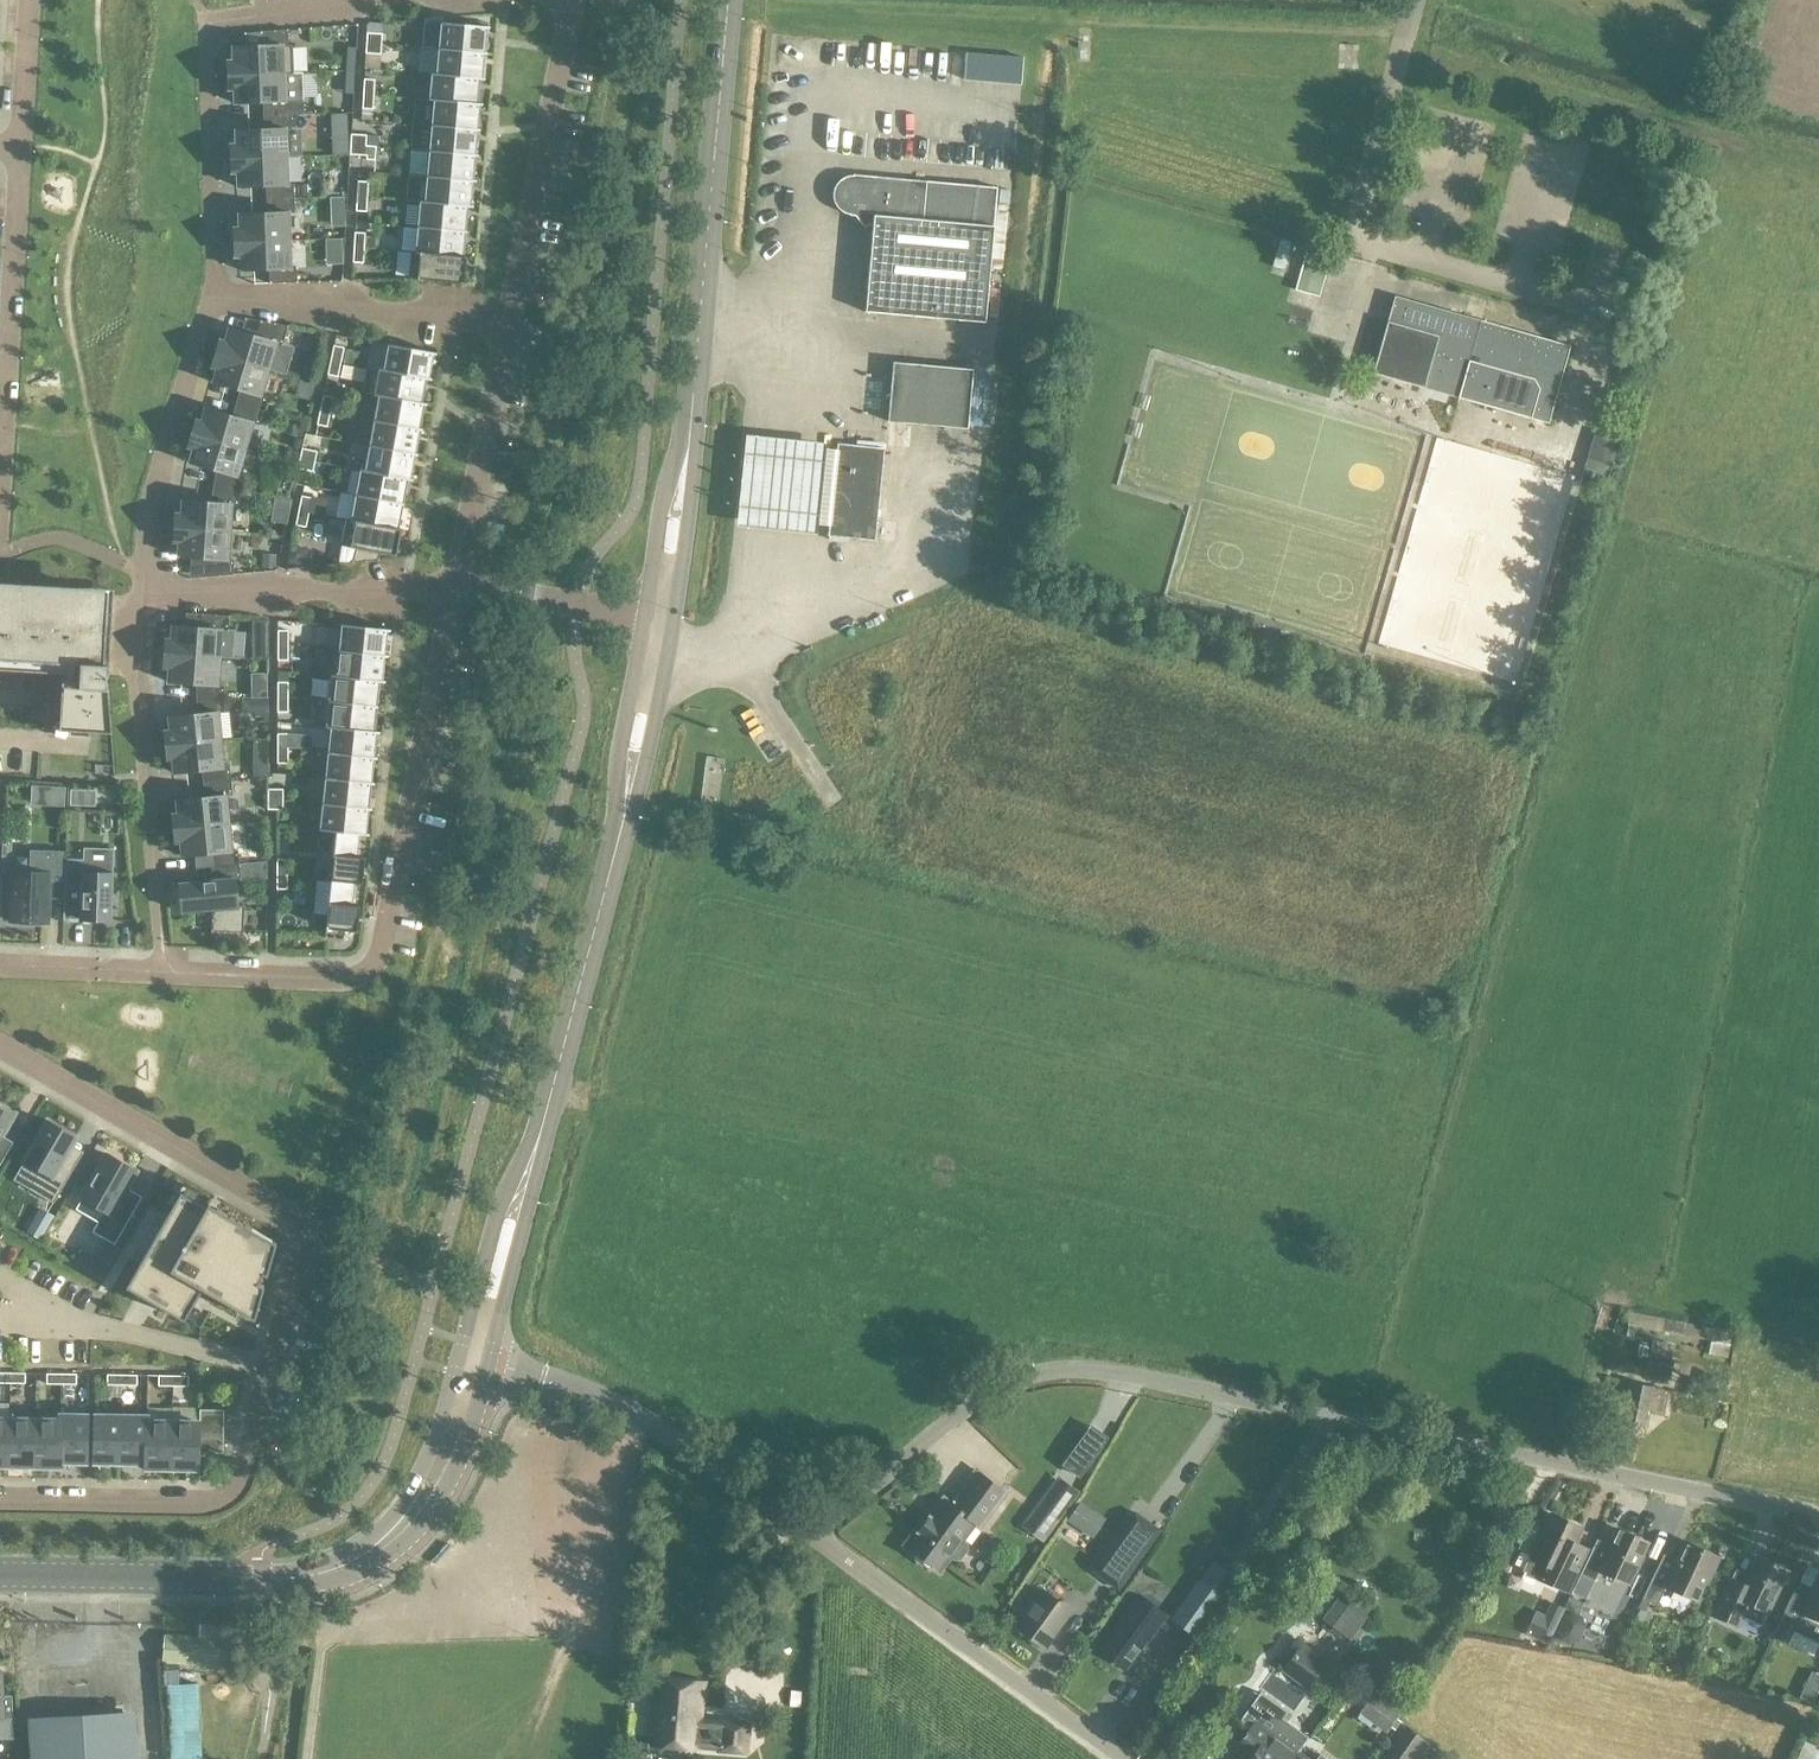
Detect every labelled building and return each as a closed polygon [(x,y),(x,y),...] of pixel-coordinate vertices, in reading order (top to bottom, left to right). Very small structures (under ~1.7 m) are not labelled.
[(439,49),(488,54),(488,53),(486,53),(488,29),(490,29),(490,27),(442,23),(439,49)] [(367,24),(367,43),(382,44),(383,24),(367,24)] [(285,75),(294,75),(293,45),(289,46),(288,32),(288,30),(261,32),(262,47),(233,48),(233,54),(228,54),(229,76),(285,74),(285,75)] [(382,55),(382,44),(367,43),(366,54),(382,55)] [(488,55),(488,54),(439,49),(437,74),(432,73),(432,75),(485,80),(485,79),(483,78),(486,55),(488,55)] [(1023,57),(967,52),(965,80),(1020,85),(1023,57)] [(356,71),(357,57),(347,57),(346,71),(356,71)] [(356,71),(346,71),(345,85),(355,85),(356,71)] [(264,116),(292,115),(304,115),(304,101),(286,101),(285,75),(285,74),(229,76),(230,97),(235,97),(235,104),(264,103),(264,116)] [(432,75),(430,100),(483,105),(483,104),(476,103),(479,80),(485,81),(485,80),(432,75)] [(364,80),(364,94),(374,95),(375,80),(364,80)] [(373,110),(374,95),(364,94),(363,109),(373,110)] [(483,106),(483,105),(430,100),(430,101),(434,101),(432,126),(481,130),(481,129),(479,129),(481,106),(483,106)] [(292,130),(292,115),(264,116),(265,130),(236,131),(236,138),(231,138),(232,159),(288,157),(287,130),(292,130)] [(432,126),(430,151),(478,156),(478,155),(476,155),(479,131),(481,132),(481,130),(432,126)] [(349,128),(332,128),(333,155),(350,155),(349,128)] [(351,135),(351,144),(351,145),(367,146),(367,135),(351,135)] [(367,135),(367,146),(376,146),(378,147),(379,136),(367,135)] [(366,156),(367,146),(351,145),(350,156),(366,156)] [(478,157),(478,156),(430,151),(427,177),(476,182),(476,181),(474,180),(476,157),(478,157)] [(288,157),(232,159),(233,181),(238,180),(238,187),(267,186),(267,200),(295,199),(294,185),(289,185),(288,157)] [(835,203),(838,207),(842,211),(846,213),(850,214),(850,215),(855,215),(865,227),(868,224),(872,224),(873,224),(872,236),(865,311),(872,312),(939,318),(986,322),(994,225),(998,189),(926,182),(927,181),(877,176),(872,176),(853,174),(853,175),(849,175),(845,176),(840,179),(837,183),(834,188),(833,193),(833,198),(835,203)] [(420,201),(420,202),(474,207),(474,206),(472,206),(474,182),(476,183),(476,182),(427,177),(425,202),(420,201)] [(357,196),(368,197),(369,182),(358,182),(357,196)] [(367,212),(368,197),(357,196),(356,212),(367,212)] [(330,212),(345,212),(344,198),(329,199),(330,212)] [(235,242),(291,240),(290,213),(295,213),(295,199),(267,200),(268,213),(239,214),(239,221),(234,221),(235,242)] [(474,208),(474,207),(420,202),(418,228),(467,232),(467,231),(465,231),(467,208),(474,208)] [(412,252),(412,253),(467,258),(467,257),(462,256),(465,233),(467,233),(467,232),(418,228),(416,252),(412,252)] [(355,233),(354,247),(365,248),(366,234),(355,233)] [(241,270),(270,269),(270,284),(298,283),(298,268),(292,268),(291,240),(235,242),(236,264),(241,264),(241,270)] [(364,263),(365,248),(354,247),(353,263),(364,263)] [(1308,247),(1296,290),(1319,297),(1331,253),(1308,247)] [(464,284),(467,258),(412,253),(409,279),(464,284)] [(1459,397),(1481,320),(1395,295),(1373,373),(1459,397)] [(1481,320),(1459,397),(1549,423),(1571,345),(1481,320)] [(269,370),(279,339),(283,340),(285,341),(285,339),(284,339),(288,328),(289,327),(287,326),(287,327),(276,325),(276,324),(274,324),(262,322),(261,322),(257,335),(229,329),(227,335),(222,334),(216,354),(269,370)] [(1608,350),(1626,355),(1637,358),(1641,344),(1615,337),(1611,336),(1608,350)] [(377,368),(377,369),(431,379),(436,353),(386,344),(382,369),(377,368)] [(333,345),(331,361),(342,363),(342,361),(356,364),(359,350),(333,345)] [(269,371),(269,370),(216,354),(210,375),(215,376),(213,383),(240,391),(237,404),(263,412),(267,398),(262,397),(269,371)] [(339,377),(342,363),(331,361),(328,375),(339,377)] [(937,365),(893,361),(888,421),(932,425),(968,428),(973,369),(937,365)] [(426,403),(420,402),(424,379),(431,380),(431,379),(377,369),(367,367),(362,393),(372,395),(426,404),(426,403)] [(377,396),(372,421),(421,430),(422,428),(420,428),(424,405),(426,405),(426,404),(372,395),(372,396),(377,396)] [(322,396),(319,410),(329,413),(332,398),(322,396)] [(263,412),(237,404),(233,417),(205,409),(203,415),(198,414),(192,435),(246,450),(254,424),(259,425),(263,412)] [(326,427),(329,413),(319,410),(316,425),(326,427)] [(368,446),(417,455),(417,454),(415,453),(419,430),(421,431),(421,430),(372,421),(368,446)] [(1591,446),(1616,453),(1620,440),(1595,432),(1591,446)] [(781,437),(747,433),(738,526),(772,530),(816,534),(817,524),(829,525),(836,452),(825,451),(826,441),(781,437)] [(246,450),(192,435),(186,455),(191,457),(189,463),(217,471),(214,487),(241,492),(242,478),(238,477),(246,450)] [(884,448),(872,446),(860,445),(837,443),(836,452),(829,525),(828,535),(853,538),(875,540),(884,448)] [(359,469),(359,470),(412,480),(412,479),(410,479),(415,455),(417,456),(417,455),(368,446),(363,470),(359,469)] [(302,449),(300,459),(314,462),(316,452),(302,449)] [(312,472),(314,462),(300,459),(298,469),(312,472)] [(1584,470),(1582,474),(1607,482),(1612,468),(1587,461),(1584,470)] [(401,504),(405,480),(412,481),(412,480),(359,470),(354,495),(401,504)] [(234,505),(239,506),(241,492),(214,487),(211,503),(182,501),(182,507),(176,507),(175,528),(231,533),(234,505)] [(346,519),(346,520),(401,530),(401,529),(396,528),(401,504),(354,495),(350,520),(346,519)] [(312,498),(302,496),(299,511),(309,513),(312,498)] [(287,524),(291,501),(278,499),(274,522),(287,524)] [(309,513),(299,511),(296,525),(306,528),(309,513)] [(355,549),(353,561),(352,561),(352,563),(379,560),(378,558),(379,553),(396,556),(401,530),(346,520),(341,546),(355,549)] [(231,533),(175,528),(173,550),(178,550),(178,557),(206,559),(205,578),(206,578),(218,576),(218,577),(220,577),(220,576),(232,575),(233,575),(233,574),(233,573),(234,560),(229,560),(231,533)] [(65,673),(64,678),(50,677),(50,678),(63,679),(60,730),(112,733),(109,689),(108,689),(109,681),(108,681),(109,662),(97,661),(101,597),(0,591),(0,669),(65,673)] [(172,626),(172,633),(166,633),(165,654),(221,658),(223,631),(227,631),(229,631),(229,630),(228,630),(229,618),(230,618),(230,616),(228,616),(228,617),(217,616),(217,615),(215,615),(215,616),(203,615),(203,614),(202,615),(201,629),(172,626)] [(385,655),(387,632),(389,632),(390,630),(342,625),(339,651),(387,656),(387,655),(385,655)] [(278,645),(288,645),(288,630),(278,630),(278,645)] [(288,645),(278,645),(278,660),(288,660),(288,645)] [(382,681),(385,657),(387,657),(387,656),(339,651),(336,676),(332,675),(331,676),(384,682),(384,681),(382,681)] [(169,676),(168,682),(197,684),(197,699),(225,699),(225,686),(220,686),(221,658),(165,654),(163,675),(169,676)] [(375,705),(377,682),(384,683),(384,682),(331,676),(329,702),(377,707),(377,706),(375,705)] [(278,697),(288,697),(288,682),(278,682),(278,697)] [(288,697),(278,697),(278,712),(288,712),(288,697)] [(168,717),(169,724),(164,724),(166,746),(222,740),(219,713),(224,712),(225,699),(197,699),(197,714),(168,717)] [(244,713),(270,713),(270,699),(244,699),(244,713)] [(372,731),(374,708),(376,708),(377,707),(329,702),(326,727),(378,733),(379,732),(372,731)] [(374,757),(376,734),(378,734),(378,733),(326,727),(326,728),(331,728),(328,753),(376,758),(376,757),(374,757)] [(278,749),(288,749),(288,733),(278,733),(278,749)] [(173,766),(174,773),(202,770),(204,784),(231,781),(230,767),(224,768),(222,740),(166,746),(168,767),(173,766)] [(288,749),(278,749),(278,763),(288,763),(288,749)] [(373,783),(371,783),(373,759),(376,759),(376,758),(328,753),(325,779),(373,784),(373,783)] [(254,758),(254,778),(268,778),(268,758),(254,758)] [(368,808),(371,785),(373,785),(373,784),(325,779),(322,804),(370,809),(370,808),(368,808)] [(176,800),(177,807),(172,807),(174,829),(230,823),(227,796),(232,795),(231,781),(204,784),(205,798),(176,800)] [(49,805),(64,805),(65,787),(50,787),(49,805)] [(268,789),(268,800),(283,800),(283,790),(268,789)] [(283,810),(283,800),(268,800),(267,810),(283,810)] [(322,804),(320,830),(367,835),(367,834),(365,834),(368,810),(370,810),(370,809),(322,804)] [(210,853),(212,867),(239,864),(238,850),(232,851),(230,823),(174,829),(176,850),(181,850),(182,856),(210,853)] [(336,833),(331,880),(362,883),(365,858),(357,857),(360,835),(367,836),(367,835),(320,830),(319,831),(336,833)] [(66,852),(30,850),(29,873),(9,872),(7,902),(12,902),(11,922),(48,923),(49,890),(65,891),(66,864),(66,852)] [(277,874),(287,874),(287,859),(277,859),(277,874)] [(213,881),(179,884),(182,913),(213,910),(213,919),(212,919),(212,921),(213,921),(212,930),(212,933),(217,932),(217,933),(219,933),(219,932),(224,933),(225,933),(230,933),(231,933),(237,933),(237,934),(238,934),(238,933),(242,933),(242,934),(244,934),(244,932),(243,932),(245,906),(238,906),(235,879),(240,879),(241,882),(268,879),(267,862),(239,864),(212,867),(213,881)] [(210,863),(169,870),(171,883),(212,876),(210,863)] [(81,914),(81,919),(112,920),(114,875),(113,875),(114,866),(66,864),(65,891),(64,921),(66,921),(66,914),(81,914)] [(287,874),(277,874),(277,889),(287,889),(287,874)] [(343,940),(344,931),(357,932),(360,906),(352,905),(355,883),(362,884),(362,883),(331,880),(324,938),(343,940)] [(14,1112),(0,1104),(0,1136),(14,1112)] [(47,1122),(25,1162),(40,1171),(29,1190),(54,1204),(73,1171),(60,1164),(76,1138),(47,1122)] [(9,1149),(0,1144),(0,1165),(9,1149)] [(121,1201),(128,1189),(138,1172),(106,1154),(81,1198),(82,1199),(105,1212),(99,1222),(93,1232),(115,1245),(135,1209),(121,1201)] [(254,1272),(258,1274),(258,1273),(255,1270),(257,1267),(260,1269),(270,1234),(220,1205),(218,1208),(184,1189),(128,1287),(186,1320),(204,1289),(247,1314),(257,1279),(252,1275),(254,1272)] [(27,1235),(41,1243),(55,1217),(41,1209),(27,1235)] [(101,1278),(109,1265),(95,1257),(88,1270),(101,1278)] [(1733,1333),(1630,1312),(1625,1335),(1633,1337),(1635,1329),(1637,1330),(1638,1326),(1683,1335),(1681,1349),(1727,1358),(1729,1348),(1733,1349),(1734,1340),(1731,1339),(1733,1333)] [(1674,1361),(1649,1354),(1646,1368),(1670,1374),(1674,1361)] [(11,1383),(11,1372),(0,1372),(0,1383),(11,1383)] [(26,1373),(11,1372),(11,1383),(26,1383),(26,1373)] [(47,1383),(62,1384),(62,1373),(47,1373),(47,1383)] [(77,1373),(62,1373),(62,1384),(77,1384),(77,1373)] [(107,1384),(122,1385),(122,1374),(107,1374),(107,1384)] [(137,1374),(122,1374),(122,1385),(137,1385),(137,1374)] [(159,1385),(174,1385),(174,1375),(159,1375),(159,1385)] [(174,1375),(174,1385),(188,1386),(189,1375),(174,1375)] [(1663,1414),(1668,1390),(1628,1382),(1620,1422),(1646,1428),(1649,1412),(1663,1414)] [(173,1470),(174,1470),(174,1468),(197,1468),(197,1470),(199,1470),(200,1453),(224,1453),(225,1409),(200,1409),(200,1421),(173,1421),(173,1470)] [(60,1468),(61,1468),(62,1414),(61,1414),(61,1419),(36,1418),(35,1467),(36,1467),(36,1465),(60,1466),(60,1468)] [(88,1415),(62,1414),(61,1468),(62,1468),(62,1461),(86,1462),(85,1464),(87,1464),(88,1415)] [(120,1464),(121,1464),(122,1415),(96,1415),(95,1464),(97,1464),(97,1462),(120,1462),(120,1464)] [(146,1469),(147,1469),(148,1416),(122,1415),(121,1464),(122,1464),(122,1462),(146,1463),(146,1469)] [(172,1470),(173,1470),(173,1421),(149,1420),(149,1416),(148,1416),(147,1469),(148,1469),(148,1467),(172,1468),(172,1470)] [(9,1467),(10,1418),(0,1418),(0,1465),(8,1465),(8,1467),(9,1467)] [(36,1418),(10,1418),(9,1467),(10,1467),(10,1465),(34,1465),(34,1467),(35,1467),(36,1418)] [(967,1549),(966,1544),(962,1541),(975,1523),(980,1527),(1006,1492),(976,1470),(952,1504),(944,1498),(936,1509),(938,1511),(932,1519),(930,1517),(917,1535),(914,1533),(905,1545),(917,1554),(915,1557),(929,1567),(931,1564),(940,1571),(952,1555),(955,1558),(961,1557),(967,1549)] [(1058,1476),(1032,1512),(1054,1528),(1080,1492),(1058,1476)] [(1082,1531),(1095,1512),(1082,1503),(1069,1522),(1082,1531)] [(1121,1588),(1161,1528),(1135,1511),(1095,1571),(1121,1588)] [(1536,1574),(1568,1589),(1581,1561),(1584,1562),(1590,1549),(1574,1542),(1581,1528),(1550,1514),(1531,1555),(1542,1561),(1536,1574)] [(1581,1573),(1594,1579),(1599,1569),(1629,1583),(1648,1543),(1618,1529),(1607,1552),(1594,1546),(1581,1573)] [(1642,1599),(1657,1605),(1666,1585),(1698,1600),(1718,1557),(1685,1541),(1670,1573),(1657,1567),(1642,1599)] [(1743,1586),(1731,1580),(1713,1616),(1739,1628),(1744,1618),(1761,1626),(1787,1571),(1757,1556),(1743,1586)] [(1237,1578),(1214,1562),(1172,1619),(1195,1636),(1237,1578)] [(1793,1592),(1772,1638),(1787,1645),(1794,1631),(1818,1643),(1818,1573),(1807,1599),(1793,1592)] [(1340,1596),(1322,1619),(1350,1641),(1368,1617),(1354,1607),(1360,1600),(1348,1590),(1342,1597),(1340,1596)] [(1022,1611),(1026,1614),(1017,1626),(1045,1646),(1070,1611),(1042,1591),(1035,1601),(1031,1598),(1022,1611)] [(1547,1621),(1564,1625),(1571,1596),(1554,1593),(1547,1621)] [(1100,1649),(1124,1667),(1146,1637),(1147,1639),(1165,1614),(1137,1594),(1120,1618),(1121,1620),(1100,1649)] [(162,1660),(237,1665),(239,1640),(164,1636),(162,1660)] [(1328,1662),(1302,1643),(1284,1669),(1310,1687),(1328,1662)] [(13,1718),(12,1696),(4,1696),(3,1671),(0,1671),(0,1719),(13,1718)] [(1812,1704),(1818,1690),(1818,1677),(1812,1673),(1800,1699),(1812,1704)] [(159,1680),(163,1758),(200,1758),(196,1678),(159,1680)] [(720,1730),(700,1728),(706,1681),(654,1678),(651,1746),(698,1748),(698,1746),(719,1748),(719,1751),(747,1753),(749,1722),(721,1720),(720,1730)] [(1377,1689),(1359,1714),(1387,1734),(1392,1727),(1396,1730),(1402,1722),(1397,1718),(1405,1708),(1377,1689)] [(137,1711),(29,1718),(32,1758),(140,1758),(137,1711)] [(1297,1756),(1283,1746),(1294,1730),(1279,1719),(1275,1725),(1259,1714),(1254,1721),(1254,1722),(1237,1745),(1249,1754),(1251,1757),(1250,1758),(1295,1758),(1297,1756)] [(1382,1758),(1419,1758),(1430,1744),(1405,1723),(1389,1745),(1391,1747),(1382,1758)] [(1804,1758),(1818,1758),(1818,1732),(1812,1730),(1804,1758)]
